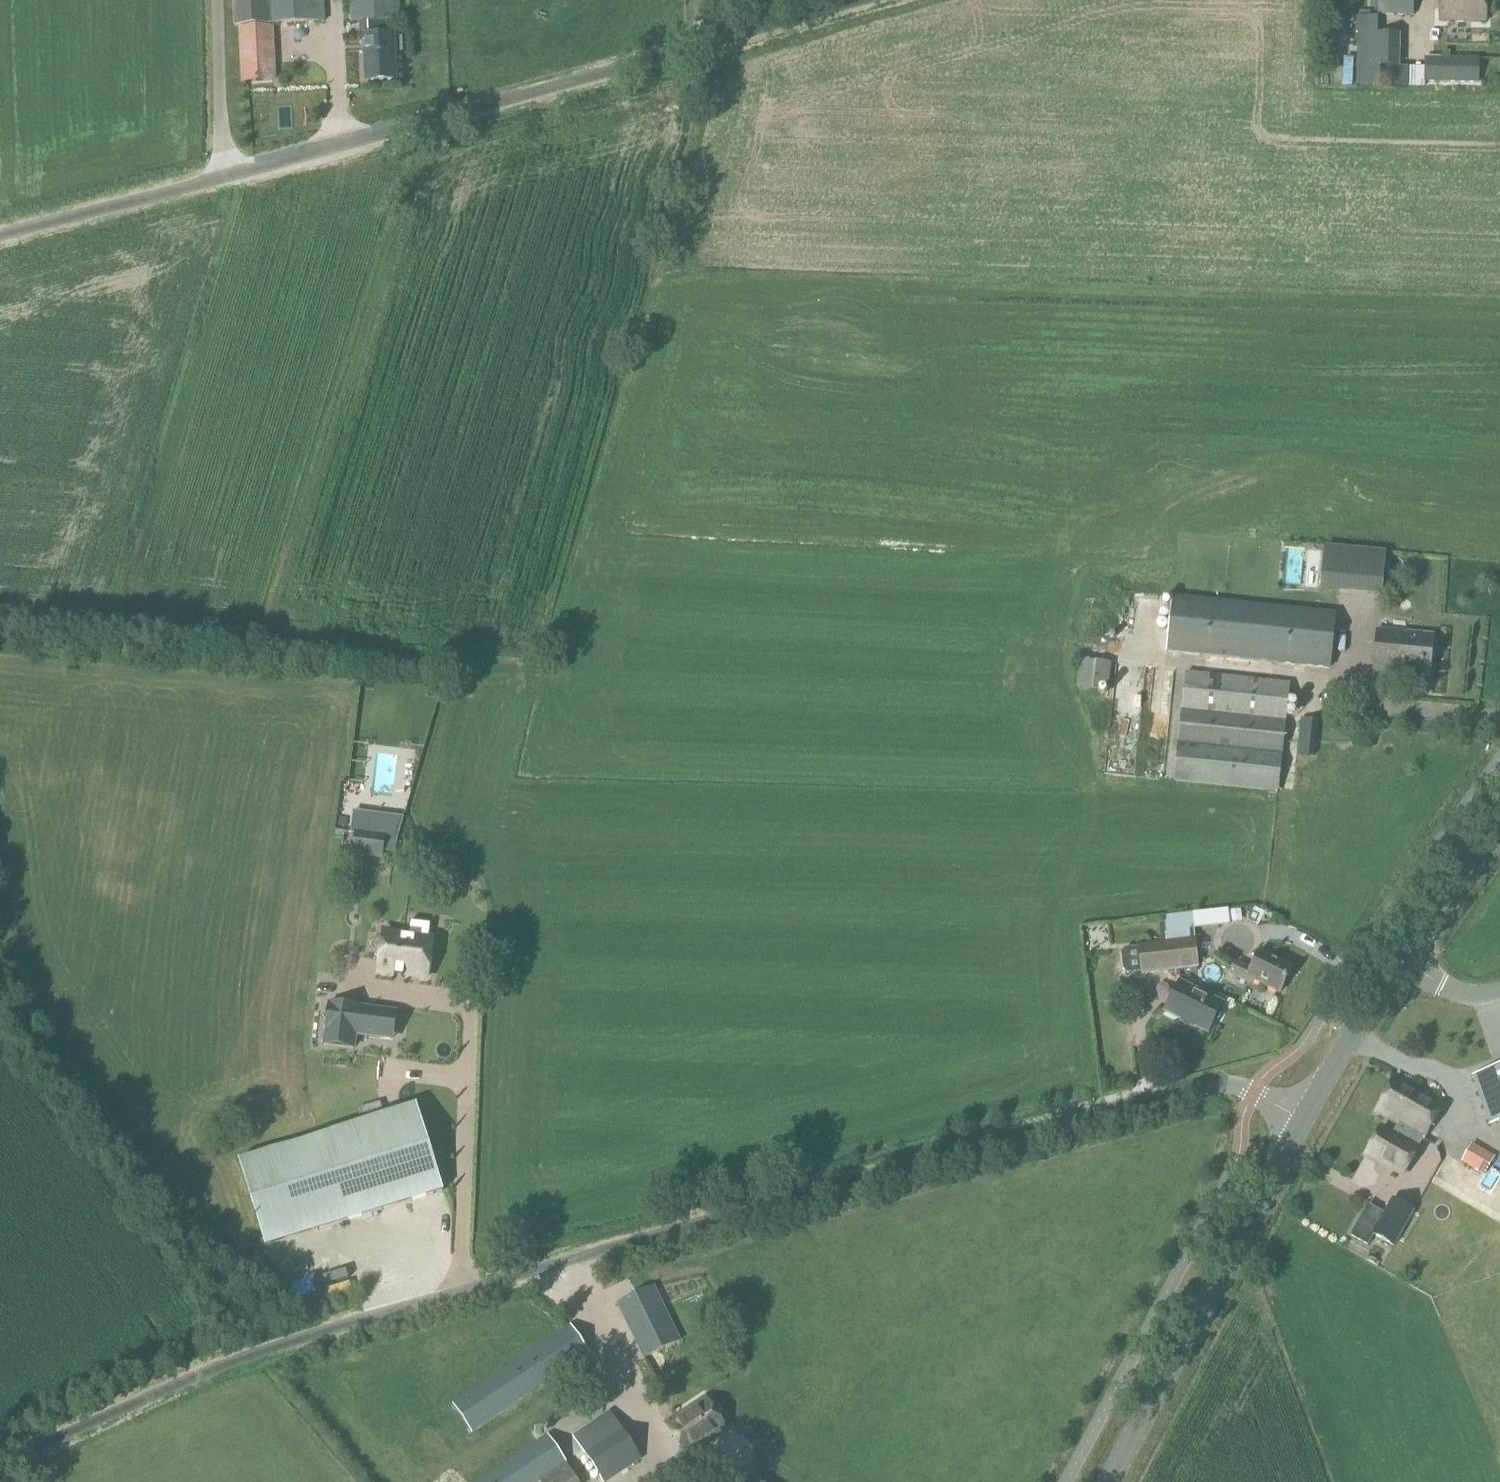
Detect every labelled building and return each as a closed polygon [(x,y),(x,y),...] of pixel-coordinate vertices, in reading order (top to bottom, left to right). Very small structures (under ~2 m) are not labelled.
[(234,26),(325,21),(324,0),(233,0),(234,26)] [(392,20),(400,20),(399,0),(351,0),(352,22),(370,21),(371,37),(366,37),(367,59),(364,59),(364,72),(367,72),(368,82),(395,80),(394,52),(403,52),(402,38),(393,39),(393,36),(392,20)] [(1377,16),(1413,16),(1413,0),(1378,0),(1377,16)] [(1486,0),(1440,0),(1440,21),(1485,23),(1486,0)] [(1356,87),(1379,88),(1408,88),(1409,67),(1400,67),(1400,34),(1378,34),(1378,18),(1357,18),(1356,87)] [(242,29),(244,82),(273,82),(273,65),(271,28),(242,29)] [(1479,84),(1479,58),(1425,56),(1424,82),(1479,84)] [(1386,555),(1326,549),(1322,589),(1382,595),(1386,555)] [(1246,604),(1173,596),(1168,652),(1199,656),(1331,669),(1337,612),(1246,604)] [(1429,683),(1434,637),(1378,631),(1374,673),(1409,677),(1409,681),(1429,683)] [(1291,684),(1186,672),(1174,782),(1279,792),(1291,684)] [(1301,719),(1297,754),(1303,755),(1315,756),(1316,743),(1318,720),(1301,719)] [(370,805),(388,806),(389,769),(371,768),(370,805)] [(354,855),(382,858),(384,842),(397,844),(402,824),(358,818),(354,855)] [(432,937),(385,932),(380,972),(428,978),(429,973),(433,971),(434,960),(430,957),(432,937)] [(1167,943),(1170,971),(1198,967),(1195,940),(1167,943)] [(1142,974),(1170,971),(1167,943),(1139,946),(1142,974)] [(1280,994),(1293,967),(1262,951),(1252,969),(1238,962),(1231,974),(1251,985),(1253,980),(1280,994)] [(1376,951),(1371,963),(1384,969),(1390,958),(1376,951)] [(1219,1021),(1225,1009),(1222,1007),(1223,1004),(1180,982),(1165,1012),(1181,1020),(1181,1022),(1193,1028),(1194,1026),(1208,1034),(1215,1020),(1219,1021)] [(397,1017),(327,1009),(322,1054),(352,1058),(354,1044),(394,1049),(397,1017)] [(1474,1078),(1491,1124),(1499,1121),(1499,1069),(1474,1078)] [(1400,1125),(1419,1136),(1424,1138),(1443,1103),(1396,1078),(1377,1113),(1400,1125)] [(247,1155),(273,1241),(451,1189),(425,1103),(247,1155)] [(1413,1146),(1419,1136),(1400,1125),(1394,1136),(1382,1129),(1368,1154),(1406,1175),(1419,1150),(1413,1146)] [(1495,1157),(1472,1144),(1462,1161),(1485,1175),(1495,1157)] [(1394,1246),(1414,1211),(1393,1199),(1381,1220),(1365,1212),(1352,1236),(1368,1245),(1373,1234),(1394,1246)] [(681,1341),(655,1285),(617,1304),(644,1359),(681,1341)] [(453,1404),(474,1434),(591,1354),(571,1324),(453,1404)] [(689,1456),(727,1431),(705,1398),(667,1423),(689,1456)] [(573,1437),(604,1481),(607,1481),(642,1459),(610,1411),(573,1437)] [(569,1463),(549,1434),(478,1481),(541,1481),(569,1463)]
